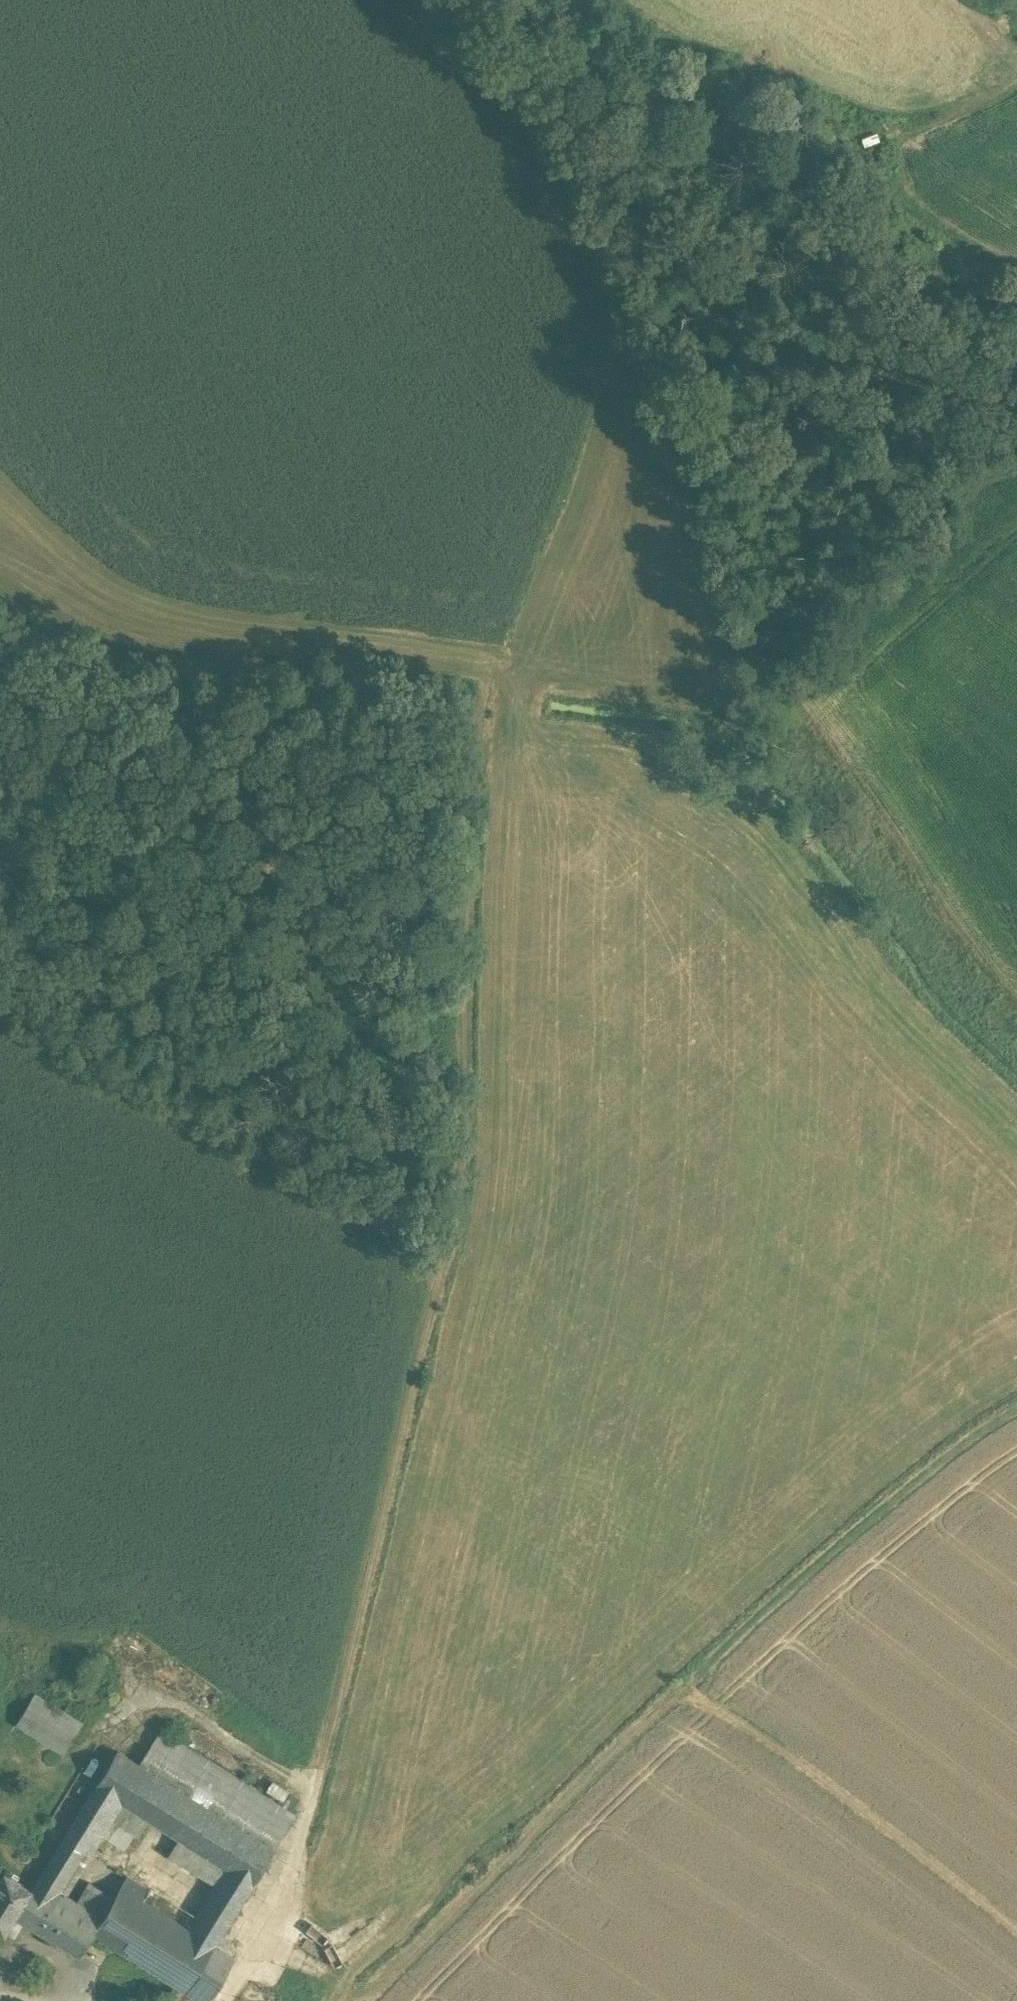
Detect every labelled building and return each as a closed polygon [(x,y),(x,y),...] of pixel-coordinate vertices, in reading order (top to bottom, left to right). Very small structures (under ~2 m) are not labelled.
[(80,1727),(33,1697),(16,1723),(64,1753),(80,1727)] [(296,1813),(161,1729),(139,1763),(145,1767),(123,1803),(149,1819),(179,1838),(227,1868),(253,1884),(296,1813)] [(96,1744),(51,1818),(68,1830),(114,1756),(96,1744)] [(32,1889),(29,1893),(72,1919),(82,1925),(92,1932),(102,1915),(78,1900),(66,1894),(113,1819),(123,1803),(145,1767),(139,1763),(118,1750),(114,1756),(68,1830),(32,1889)] [(149,1819),(123,1803),(113,1819),(139,1836),(149,1819)] [(227,1868),(179,1838),(169,1855),(217,1885),(227,1868)] [(217,1885),(190,1928),(215,1945),(253,1884),(227,1868),(217,1885)] [(0,1878),(0,1930),(5,1933),(13,1919),(29,1893),(32,1889),(5,1871),(0,1878)] [(123,1886),(129,1877),(127,1876),(114,1897),(102,1915),(92,1932),(94,1933),(203,2000),(208,2000),(234,1958),(215,1945),(190,1928),(143,1899),(123,1886)] [(150,1888),(135,1879),(129,1877),(123,1886),(143,1899),(150,1888)] [(114,1897),(89,1881),(78,1900),(102,1915),(114,1897)] [(72,1919),(29,1893),(13,1919),(14,1919),(16,1915),(58,1941),(72,1919)] [(82,1925),(72,1919),(58,1941),(69,1947),(82,1925)] [(82,1925),(69,1947),(80,1954),(94,1933),(92,1932),(82,1925)] [(142,1984),(133,1998),(137,2000),(154,2000),(159,1994),(142,1984)]
